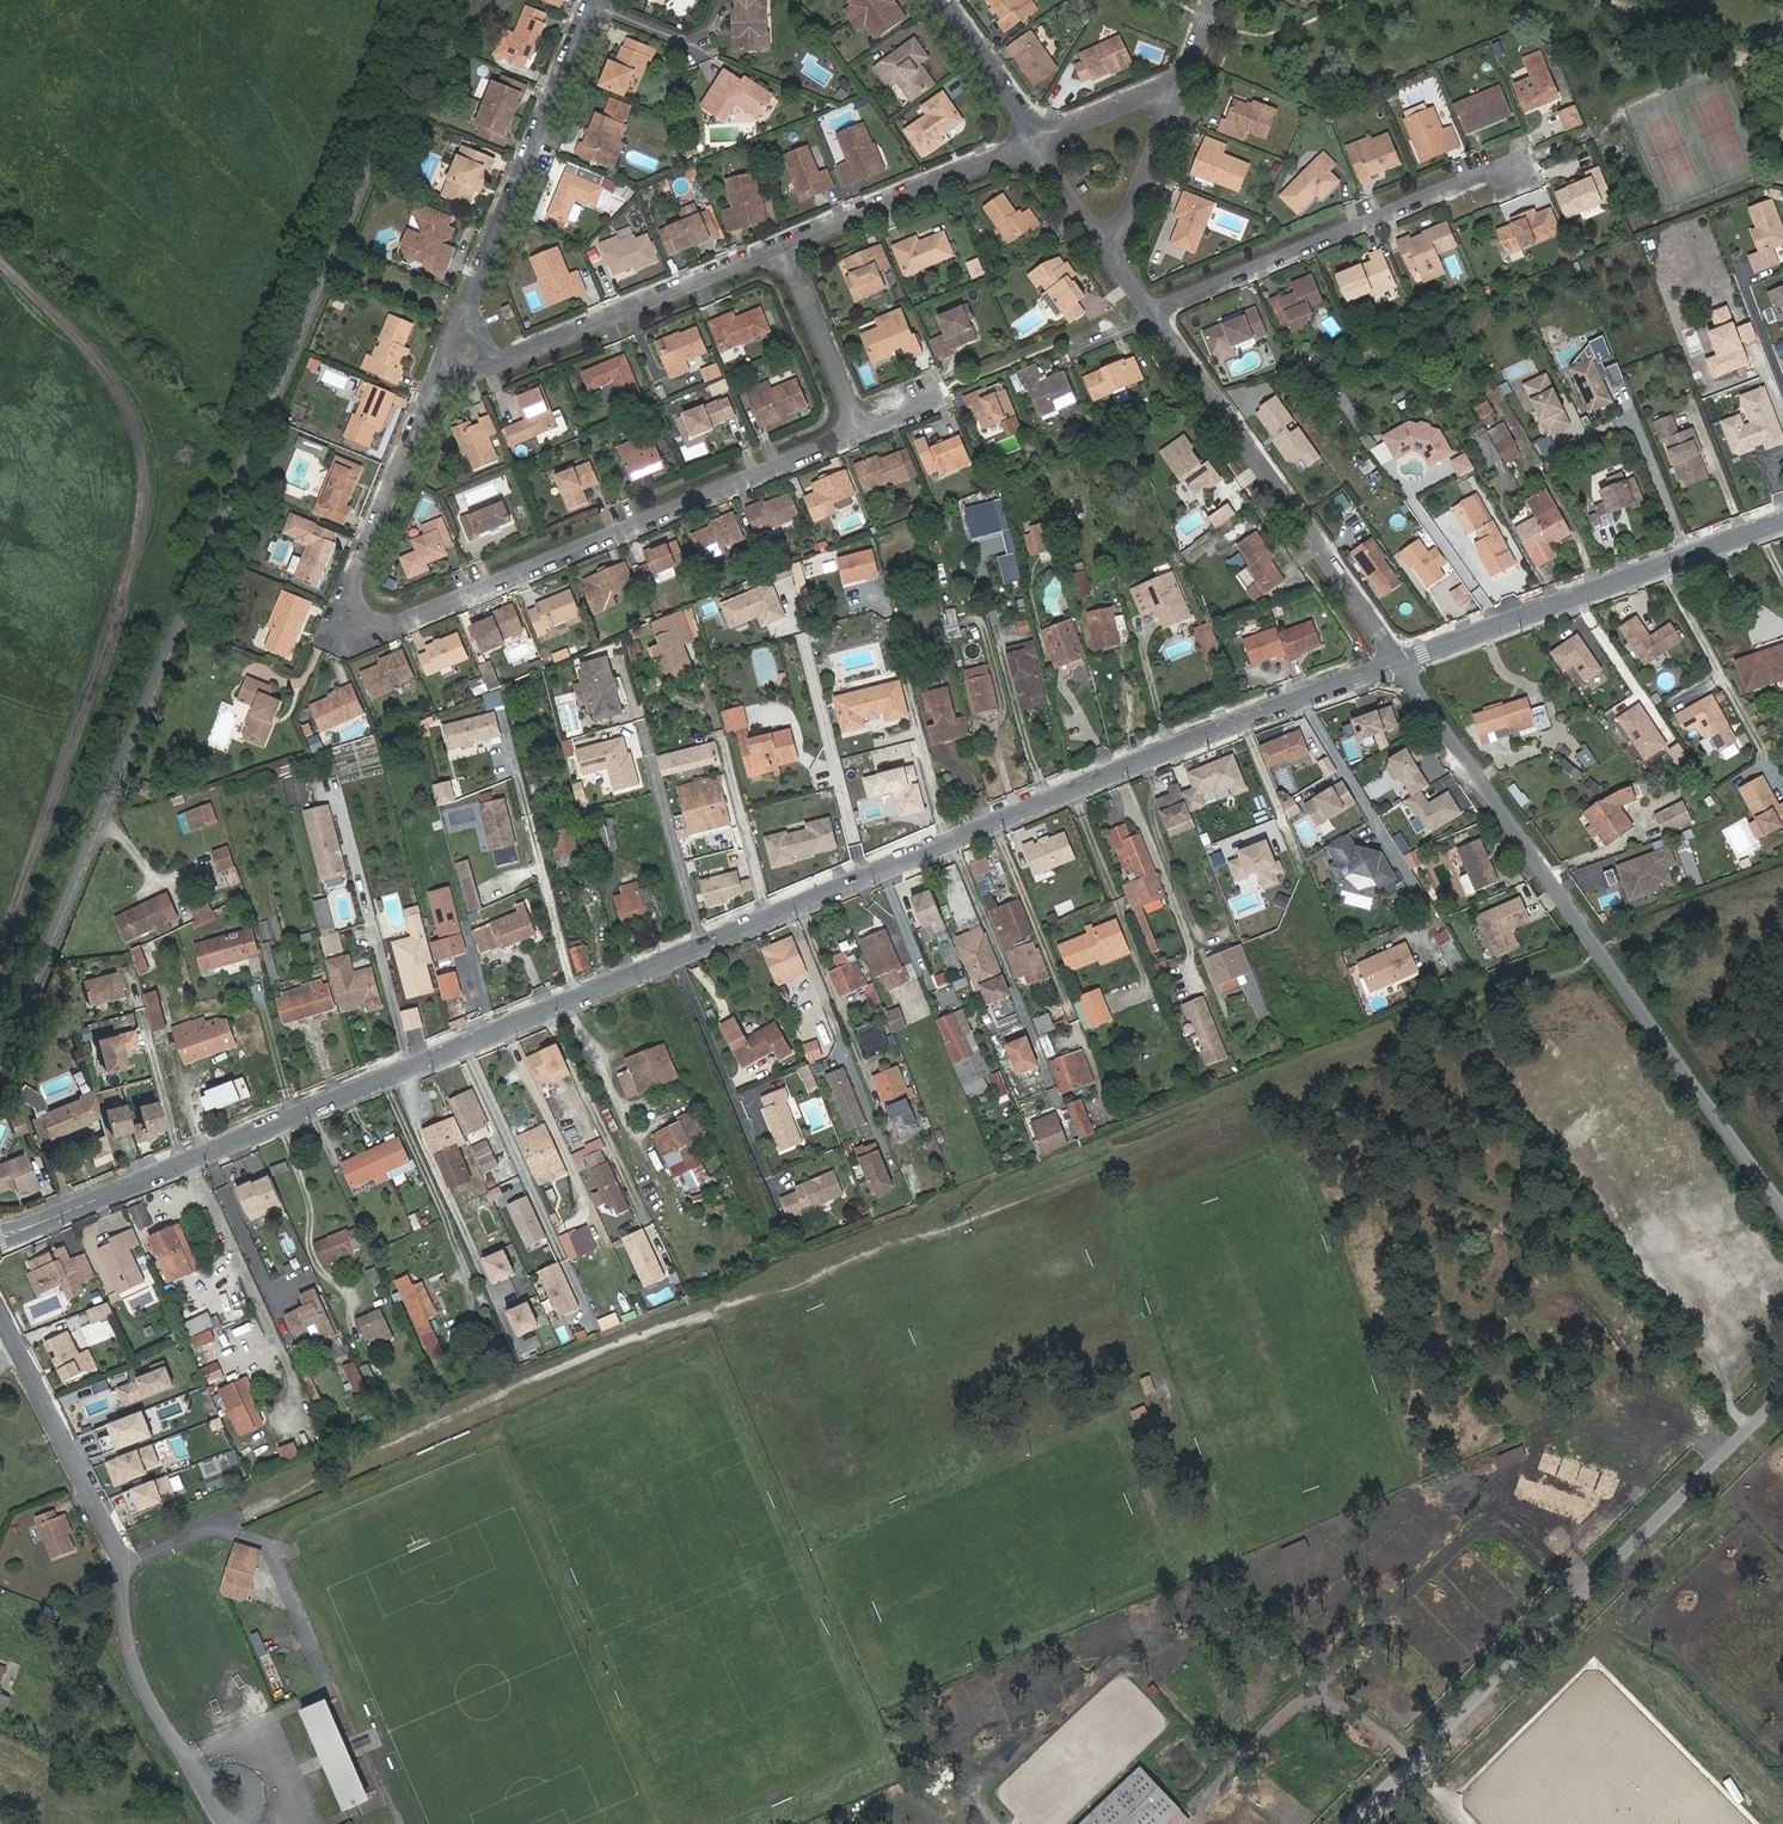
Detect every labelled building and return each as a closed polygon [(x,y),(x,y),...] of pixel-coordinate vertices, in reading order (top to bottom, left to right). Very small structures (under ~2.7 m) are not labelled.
[(734,29),(737,29),(737,34),(734,34),(735,50),(759,49),(759,35),(766,35),(765,0),(735,0),(735,1),(739,1),(739,11),(735,11),(733,11),(734,29)] [(852,6),(859,15),(866,25),(876,39),(906,17),(896,3),(888,9),(883,0),(848,0),(852,6)] [(888,9),(896,3),(894,0),(883,0),(888,9)] [(1026,0),(987,0),(993,9),(997,6),(999,9),(995,12),(1001,20),(998,22),(1004,32),(1018,22),(1013,14),(1029,4),(1026,0)] [(1029,4),(1013,14),(1018,22),(1037,10),(1030,0),(1026,0),(1029,4)] [(1084,3),(1081,0),(1074,0),(1070,2),(1075,9),(1084,3)] [(535,41),(538,42),(546,24),(543,23),(546,14),(528,6),(509,51),(531,60),(536,47),(533,46),(535,41)] [(859,15),(852,6),(844,11),(851,21),(859,15)] [(858,30),(866,25),(859,15),(851,21),(858,30)] [(1014,56),(1023,67),(1028,75),(1036,85),(1056,70),(1030,34),(1009,49),(1014,56)] [(1110,69),(1129,60),(1119,37),(1081,55),(1084,62),(1076,66),(1082,81),(1091,77),(1092,80),(1111,72),(1110,69)] [(914,67),(919,63),(927,57),(915,39),(875,67),(889,86),(897,81),(911,100),(930,87),(914,67)] [(616,65),(614,64),(610,74),(607,72),(601,86),(624,96),(634,73),(640,76),(647,59),(644,58),(647,48),(629,41),(625,49),(623,49),(616,65)] [(1492,45),(1496,57),(1504,54),(1500,42),(1492,45)] [(653,51),(647,48),(644,58),(647,59),(650,60),(653,51)] [(1539,49),(1524,55),(1530,70),(1545,64),(1539,49)] [(1131,65),(1129,60),(1110,69),(1111,72),(1112,74),(1131,65)] [(934,84),(919,63),(914,67),(930,87),(934,84)] [(1545,99),(1547,103),(1559,98),(1545,64),(1530,70),(1533,78),(1516,86),(1527,111),(1538,107),(1537,103),(1545,99)] [(1660,74),(1665,85),(1676,80),(1671,70),(1660,74)] [(745,84),(740,81),(724,71),(702,106),(725,120),(737,101),(758,114),(771,92),(749,79),(745,84)] [(743,76),(740,81),(745,84),(749,79),(743,76)] [(519,96),(522,97),(526,88),(503,78),(500,87),(494,85),(478,124),(483,126),(480,135),(503,145),(506,136),(503,134),(507,126),(510,127),(519,105),(516,104),(519,96)] [(1476,126),(1510,112),(1500,88),(1475,98),(1475,97),(1455,105),(1467,134),(1478,129),(1476,126)] [(934,112),(929,115),(906,131),(923,156),(942,142),(939,138),(937,135),(940,133),(942,136),(962,121),(955,111),(942,94),(928,104),(934,112)] [(630,106),(612,99),(605,116),(597,112),(589,132),(583,144),(581,143),(577,152),(592,159),(596,150),(613,157),(620,140),(626,124),(623,123),(630,106)] [(1253,107),(1247,105),(1235,101),(1227,121),(1223,120),(1220,129),(1245,139),(1248,131),(1266,137),(1276,111),(1255,102),(1254,105),(1253,107)] [(923,107),(929,115),(934,112),(928,104),(923,107)] [(1337,117),(1334,109),(1323,113),(1327,122),(1337,117)] [(1406,121),(1413,139),(1416,137),(1425,157),(1449,147),(1450,151),(1459,147),(1451,128),(1442,132),(1433,110),(1406,121)] [(1511,115),(1510,112),(1476,126),(1478,129),(1511,115)] [(1569,116),(1574,129),(1582,125),(1577,113),(1569,116)] [(868,147),(871,146),(862,125),(837,135),(849,162),(837,167),(845,186),(856,181),(854,176),(877,166),(868,147)] [(1388,133),(1356,146),(1363,164),(1354,167),(1361,183),(1371,179),(1369,176),(1378,172),(1379,172),(1377,167),(1381,166),(1382,170),(1383,170),(1400,163),(1388,133)] [(1219,180),(1240,188),(1251,163),(1223,152),(1227,143),(1208,135),(1204,145),(1209,147),(1200,170),(1220,178),(1219,180)] [(1356,146),(1372,139),(1370,135),(1345,145),(1354,167),(1363,164),(1356,146)] [(1416,137),(1413,139),(1423,162),(1435,157),(1450,151),(1449,147),(1425,157),(1416,137)] [(624,141),(620,140),(613,157),(596,150),(592,159),(613,167),(624,141)] [(873,145),(871,146),(868,147),(877,166),(854,176),(856,181),(883,169),(873,145)] [(1220,178),(1200,170),(1209,147),(1204,145),(1199,157),(1194,170),(1219,180),(1220,178)] [(466,205),(474,188),(476,183),(481,184),(491,160),(461,147),(442,194),(466,205)] [(784,157),(794,182),(800,197),(822,188),(823,191),(832,188),(826,171),(816,175),(806,149),(784,157)] [(678,161),(683,159),(680,151),(674,153),(678,161)] [(1315,192),(1317,194),(1322,199),(1339,182),(1328,172),(1335,164),(1323,153),(1281,196),(1299,213),(1314,198),(1312,196),(1315,192)] [(1102,162),(1094,167),(1100,176),(1107,171),(1102,162)] [(604,178),(579,167),(575,176),(565,172),(562,181),(565,182),(562,190),(558,189),(554,201),(548,215),(567,223),(577,199),(596,206),(603,188),(600,187),(604,178)] [(1577,184),(1570,187),(1557,193),(1567,217),(1611,199),(1598,168),(1586,173),(1589,180),(1577,184)] [(755,198),(758,197),(753,175),(727,180),(733,209),(724,211),(729,231),(739,229),(737,224),(760,218),(755,198)] [(669,182),(662,184),(666,199),(674,197),(669,182)] [(800,197),(794,182),(791,182),(798,201),(809,197),(823,191),(822,188),(800,197)] [(1176,215),(1182,217),(1184,218),(1182,224),(1180,224),(1172,243),(1195,252),(1213,204),(1184,192),(1176,215)] [(984,207),(997,225),(1001,223),(1012,239),(1030,227),(1032,230),(1040,224),(1028,209),(1022,214),(1019,217),(1015,213),(1002,194),(984,207)] [(761,197),(758,197),(755,198),(760,218),(737,224),(739,229),(756,225),(767,222),(761,197)] [(1750,209),(1757,228),(1760,236),(1755,238),(1760,252),(1749,256),(1756,272),(1778,263),(1772,248),(1782,244),(1782,231),(1771,201),(1750,209)] [(406,241),(399,245),(407,261),(412,259),(423,263),(420,270),(433,276),(437,267),(446,270),(451,257),(441,253),(442,250),(438,248),(440,242),(448,239),(452,229),(446,227),(451,217),(415,203),(409,216),(415,218),(422,234),(406,241)] [(695,204),(678,208),(681,219),(698,214),(695,204)] [(1519,221),(1513,224),(1497,231),(1507,254),(1559,233),(1549,208),(1534,215),(1532,209),(1517,215),(1519,221)] [(698,240),(699,244),(717,236),(707,213),(661,232),(671,255),(688,248),(687,245),(698,240)] [(1511,218),(1513,224),(1519,221),(1517,215),(1511,218)] [(1001,223),(997,225),(1009,242),(1012,239),(1001,223)] [(1434,268),(1440,266),(1435,255),(1456,246),(1447,226),(1427,234),(1428,237),(1425,238),(1421,236),(1416,238),(1414,243),(1411,244),(1409,240),(1401,244),(1412,269),(1420,265),(1423,273),(1431,270),(1431,271),(1435,270),(1434,268)] [(407,228),(399,245),(406,241),(422,234),(407,228)] [(1757,228),(1751,230),(1755,238),(1760,236),(1757,228)] [(920,247),(918,244),(916,238),(894,247),(906,276),(952,255),(944,233),(924,242),(926,244),(920,247)] [(605,254),(610,264),(614,274),(629,267),(628,265),(633,264),(634,266),(636,270),(656,261),(645,237),(631,243),(619,248),(618,244),(615,239),(599,245),(603,255),(605,254)] [(630,239),(618,244),(619,248),(631,243),(630,239)] [(455,248),(440,242),(438,248),(442,250),(441,253),(451,257),(455,248)] [(846,260),(852,277),(855,283),(850,286),(856,299),(883,288),(876,272),(888,266),(880,246),(846,260)] [(1573,247),(1563,251),(1569,266),(1579,261),(1573,247)] [(530,260),(539,281),(542,280),(550,300),(572,290),(574,295),(584,291),(576,272),(567,276),(556,250),(530,260)] [(1362,270),(1361,267),(1338,277),(1348,302),(1371,292),(1373,296),(1395,287),(1381,252),(1371,256),(1374,262),(1375,265),(1362,270)] [(1044,265),(1029,276),(1036,286),(1042,283),(1048,292),(1043,295),(1051,308),(1056,304),(1062,312),(1069,322),(1083,313),(1076,302),(1083,297),(1074,283),(1071,285),(1067,279),(1072,276),(1074,275),(1066,264),(1064,266),(1059,259),(1044,265)] [(1374,262),(1361,267),(1362,270),(1375,265),(1374,262)] [(1443,273),(1440,266),(1434,268),(1435,270),(1431,271),(1431,270),(1423,273),(1426,280),(1443,273)] [(442,279),(446,270),(437,267),(433,276),(442,279)] [(1272,301),(1282,326),(1291,322),(1295,332),(1304,328),(1303,326),(1308,324),(1311,316),(1309,311),(1310,308),(1309,307),(1323,302),(1312,276),(1293,284),(1297,294),(1282,300),(1281,297),(1272,301)] [(855,283),(852,277),(847,278),(850,286),(855,283)] [(542,280),(539,281),(538,281),(548,306),(556,302),(574,295),(572,290),(550,300),(542,280)] [(1779,322),(1782,321),(1782,287),(1767,293),(1779,322)] [(339,297),(335,308),(343,312),(348,300),(339,297)] [(1056,304),(1051,308),(1057,316),(1062,312),(1056,304)] [(974,339),(967,321),(972,318),(967,306),(939,317),(946,334),(938,337),(945,355),(954,352),(952,348),(974,339)] [(1727,306),(1710,313),(1717,330),(1708,333),(1717,356),(1706,360),(1713,380),(1751,365),(1743,344),(1757,339),(1751,324),(1736,330),(1727,306)] [(506,320),(515,316),(511,307),(502,311),(506,320)] [(1224,328),(1223,325),(1204,333),(1212,352),(1231,345),(1232,348),(1265,334),(1255,309),(1243,314),(1244,316),(1230,322),(1231,325),(1224,328)] [(735,323),(734,320),(732,315),(710,324),(722,352),(769,332),(759,310),(740,317),(741,320),(735,323)] [(871,359),(890,351),(888,348),(901,343),(902,347),(907,358),(921,352),(914,334),(911,336),(900,310),(876,319),(879,328),(861,336),(871,359)] [(412,326),(391,317),(381,340),(384,341),(376,359),(375,363),(383,365),(379,376),(397,384),(402,372),(401,371),(398,370),(403,359),(402,356),(405,349),(403,348),(412,326)] [(696,329),(679,337),(680,339),(662,346),(670,367),(667,368),(671,378),(688,370),(684,361),(706,352),(696,329)] [(680,339),(679,337),(678,335),(657,344),(667,368),(670,367),(662,346),(680,339)] [(1689,335),(1679,336),(1682,350),(1691,348),(1689,335)] [(888,348),(890,351),(890,352),(902,347),(901,343),(888,348)] [(410,350),(405,349),(402,356),(403,359),(398,370),(401,371),(410,350)] [(890,352),(890,351),(871,359),(873,363),(891,355),(890,352)] [(366,355),(360,369),(379,376),(383,365),(375,363),(376,359),(366,355)] [(609,367),(607,363),(582,374),(590,392),(614,382),(622,402),(642,393),(625,355),(616,359),(618,364),(609,367)] [(1614,403),(1594,359),(1571,370),(1591,414),(1614,403)] [(1124,362),(1103,371),(1085,379),(1095,400),(1112,393),(1124,387),(1142,380),(1133,360),(1125,363),(1124,362)] [(1103,369),(1103,371),(1124,362),(1123,360),(1103,369)] [(706,383),(723,376),(717,363),(700,371),(706,383)] [(1035,366),(1018,373),(1023,385),(1026,383),(1038,412),(1055,405),(1057,409),(1075,401),(1063,374),(1039,384),(1037,379),(1040,377),(1035,366)] [(1278,379),(1290,375),(1288,367),(1276,371),(1278,379)] [(1548,373),(1523,385),(1549,438),(1574,426),(1548,373)] [(786,410),(787,413),(808,405),(798,379),(772,390),(768,381),(748,389),(751,397),(757,395),(766,418),(786,410)] [(354,397),(361,399),(367,385),(361,382),(354,397)] [(367,385),(361,399),(354,415),(351,414),(343,435),(366,444),(372,429),(374,423),(378,425),(380,426),(389,404),(387,403),(390,394),(367,385)] [(659,401),(667,398),(663,385),(655,387),(659,401)] [(1124,387),(1112,393),(1116,402),(1120,404),(1127,401),(1129,397),(1124,387)] [(527,419),(528,422),(507,431),(513,446),(557,427),(541,388),(526,394),(518,398),(526,419),(527,419)] [(1742,397),(1752,424),(1743,428),(1740,426),(1737,417),(1722,423),(1732,450),(1737,452),(1764,442),(1767,449),(1782,442),(1782,440),(1763,389),(1742,397)] [(982,427),(1000,419),(1003,425),(1015,420),(1003,392),(988,398),(984,390),(963,399),(967,408),(973,405),(982,427)] [(788,417),(787,413),(786,410),(766,418),(757,395),(751,397),(750,398),(761,427),(775,422),(788,417)] [(1276,397),(1252,414),(1289,465),(1300,457),(1308,468),(1321,459),(1276,397)] [(717,401),(684,415),(693,439),(707,433),(706,430),(713,427),(726,422),(725,420),(736,416),(728,398),(718,402),(717,401)] [(1055,405),(1038,412),(1040,416),(1057,409),(1055,405)] [(1475,409),(1481,420),(1488,416),(1482,406),(1475,409)] [(1419,448),(1429,468),(1453,456),(1431,413),(1382,438),(1384,443),(1372,450),(1381,468),(1419,448)] [(1669,441),(1684,476),(1705,468),(1699,452),(1696,444),(1699,443),(1693,427),(1679,433),(1672,416),(1653,424),(1661,444),(1669,441)] [(460,434),(468,453),(475,469),(497,460),(487,437),(495,433),(488,417),(480,421),(482,425),(471,429),(460,434)] [(464,455),(468,453),(460,434),(471,429),(470,424),(455,431),(464,455)] [(1479,442),(1473,445),(1487,468),(1501,460),(1484,429),(1475,435),(1479,442)] [(1501,435),(1513,458),(1520,454),(1508,432),(1501,435)] [(1470,438),(1473,445),(1479,442),(1475,435),(1470,438)] [(1492,440),(1505,463),(1513,458),(1501,435),(1492,440)] [(934,463),(937,471),(939,475),(969,463),(959,437),(942,444),(938,446),(929,450),(928,446),(919,450),(925,466),(934,463)] [(630,481),(644,475),(643,472),(652,468),(653,472),(665,467),(655,441),(636,449),(632,439),(616,446),(630,481)] [(1198,467),(1200,465),(1191,453),(1193,452),(1185,439),(1160,457),(1173,474),(1180,478),(1193,495),(1202,488),(1207,489),(1217,482),(1220,481),(1208,465),(1205,467),(1203,468),(1201,470),(1198,467)] [(1466,453),(1451,461),(1460,477),(1475,470),(1466,453)] [(877,457),(856,465),(865,490),(886,482),(889,486),(909,477),(900,454),(879,462),(877,457)] [(354,477),(357,478),(361,468),(337,458),(315,511),(344,522),(349,508),(345,507),(354,485),(351,484),(354,477)] [(589,483),(591,486),(600,482),(590,461),(555,475),(569,510),(588,502),(583,490),(582,486),(589,483)] [(1555,461),(1548,465),(1553,474),(1560,470),(1555,461)] [(928,474),(937,471),(934,463),(925,466),(928,474)] [(1705,468),(1684,476),(1688,485),(1709,477),(1705,468)] [(817,493),(808,497),(805,498),(815,521),(836,512),(832,503),(854,493),(845,471),(827,478),(822,480),(813,484),(817,493)] [(1612,505),(1602,509),(1605,516),(1610,530),(1621,525),(1617,515),(1639,506),(1640,508),(1650,504),(1639,480),(1631,484),(1627,476),(1613,482),(1617,490),(1607,494),(1612,505)] [(805,487),(808,497),(817,493),(813,484),(805,487)] [(1342,514),(1352,507),(1343,493),(1333,501),(1342,514)] [(760,503),(748,508),(758,533),(766,530),(767,532),(776,529),(775,527),(790,520),(793,528),(802,525),(798,516),(799,516),(790,494),(765,504),(761,506),(760,503)] [(1536,518),(1551,545),(1571,533),(1556,507),(1554,508),(1547,495),(1529,506),(1531,508),(1536,518)] [(1463,508),(1477,530),(1485,525),(1491,522),(1474,496),(1468,500),(1471,503),(1463,508)] [(1525,511),(1531,508),(1529,506),(1525,499),(1520,502),(1525,511)] [(1461,505),(1463,508),(1471,503),(1468,500),(1461,505)] [(921,501),(905,507),(908,515),(924,508),(921,501)] [(502,502),(470,515),(469,513),(459,517),(469,540),(479,537),(477,534),(488,529),(488,531),(499,527),(498,525),(510,521),(502,502)] [(967,509),(974,538),(1002,531),(995,503),(967,509)] [(1209,518),(1217,529),(1234,517),(1227,506),(1209,518)] [(723,546),(742,538),(732,514),(711,523),(713,527),(693,535),(703,560),(725,550),(723,546)] [(1605,516),(1597,519),(1603,533),(1610,530),(1605,516)] [(1538,567),(1557,556),(1551,545),(1536,518),(1517,529),(1538,567)] [(429,558),(430,562),(446,555),(444,549),(452,546),(441,521),(423,528),(427,538),(415,544),(419,552),(402,559),(409,578),(428,570),(425,564),(424,561),(429,558)] [(1061,548),(1054,521),(1047,523),(1053,550),(1061,548)] [(1258,545),(1263,541),(1249,522),(1230,535),(1248,562),(1243,566),(1257,585),(1277,571),(1262,549),(1258,545)] [(1485,525),(1491,536),(1497,533),(1491,522),(1485,525)] [(1053,550),(1047,523),(1032,528),(1038,554),(1053,550)] [(321,562),(326,564),(335,542),(330,541),(334,531),(316,524),(295,575),(317,584),(323,570),(319,568),(321,562)] [(953,525),(939,528),(941,542),(955,540),(953,525)] [(1477,530),(1483,541),(1491,536),(1485,525),(1477,530)] [(1487,550),(1481,553),(1479,554),(1491,576),(1515,563),(1497,533),(1491,536),(1483,541),(1487,550)] [(1207,536),(1182,554),(1191,566),(1215,547),(1207,536)] [(925,544),(930,559),(941,556),(937,540),(925,544)] [(1400,553),(1411,568),(1414,567),(1428,586),(1444,575),(1419,540),(1400,553)] [(1267,546),(1263,541),(1258,545),(1262,549),(1267,546)] [(1476,544),(1481,553),(1487,550),(1483,541),(1476,544)] [(646,555),(650,565),(634,571),(638,581),(654,575),(673,567),(684,563),(677,543),(658,550),(646,555)] [(1357,557),(1375,581),(1388,600),(1404,588),(1387,564),(1389,562),(1376,544),(1357,557)] [(657,547),(644,552),(646,555),(658,550),(657,547)] [(878,578),(871,551),(838,559),(845,585),(878,578)] [(1015,553),(998,558),(1005,585),(1022,581),(1015,553)] [(910,555),(897,559),(901,571),(914,567),(910,555)] [(1372,583),(1375,581),(1357,557),(1354,559),(1372,583)] [(597,585),(588,589),(584,590),(594,613),(615,604),(613,596),(634,588),(624,564),(607,572),(601,574),(592,577),(597,585)] [(793,567),(798,591),(807,590),(803,565),(793,567)] [(673,567),(654,575),(657,583),(676,576),(673,567)] [(1072,575),(1079,598),(1091,595),(1085,572),(1072,575)] [(1140,587),(1151,612),(1170,604),(1168,600),(1181,595),(1172,573),(1140,587)] [(584,581),(588,589),(597,585),(592,577),(584,581)] [(967,585),(971,602),(980,600),(975,583),(967,585)] [(1460,608),(1474,599),(1464,584),(1450,593),(1460,608)] [(785,617),(772,585),(723,605),(732,627),(759,616),(763,626),(785,617)] [(1143,615),(1151,612),(1140,587),(1133,590),(1143,615)] [(537,608),(528,612),(538,638),(548,634),(546,629),(581,615),(571,590),(546,600),(535,605),(537,608)] [(296,628),(300,629),(310,603),(283,592),(269,627),(275,630),(267,648),(289,657),(297,636),(293,635),(296,628)] [(1168,600),(1170,604),(1183,599),(1181,595),(1168,600)] [(710,598),(694,604),(700,622),(715,617),(710,598)] [(492,620),(472,628),(482,654),(503,645),(501,640),(522,632),(512,606),(491,615),(492,620)] [(1089,614),(1096,649),(1119,643),(1112,609),(1089,614)] [(681,610),(652,622),(662,645),(650,651),(662,677),(691,665),(683,645),(693,640),(681,610)] [(1210,618),(1211,628),(1220,627),(1219,617),(1210,618)] [(1637,618),(1620,629),(1645,665),(1680,641),(1671,624),(1650,638),(1637,618)] [(1030,620),(1018,621),(1019,635),(1032,634),(1030,620)] [(950,624),(954,641),(965,638),(961,622),(950,624)] [(1066,664),(1082,657),(1085,655),(1071,622),(1044,633),(1058,666),(1066,664)] [(1285,654),(1286,656),(1287,659),(1288,662),(1296,659),(1295,656),(1321,648),(1312,622),(1278,634),(1285,654)] [(1277,659),(1286,656),(1285,654),(1278,634),(1276,628),(1242,640),(1251,665),(1276,656),(1277,659)] [(1196,634),(1204,651),(1213,646),(1206,630),(1196,634)] [(1605,671),(1578,634),(1550,654),(1564,675),(1573,669),(1585,685),(1605,671)] [(457,635),(427,647),(429,653),(420,656),(428,674),(467,658),(457,635)] [(1008,651),(1021,701),(1044,695),(1034,656),(1037,656),(1034,644),(1008,651)] [(1747,692),(1782,680),(1782,646),(1737,661),(1747,692)] [(759,684),(776,681),(771,648),(753,651),(759,684)] [(383,663),(362,672),(372,697),(394,688),(392,683),(412,673),(401,649),(381,658),(383,663)] [(1086,664),(1082,657),(1066,664),(1069,671),(1086,664)] [(607,658),(582,665),(585,674),(588,684),(585,688),(588,699),(592,701),(594,710),(597,720),(621,713),(616,692),(612,689),(611,684),(613,680),(607,658)] [(489,663),(479,667),(489,691),(490,690),(499,687),(489,663)] [(987,667),(965,672),(968,682),(990,677),(987,667)] [(1108,669),(1111,682),(1117,681),(1115,668),(1108,669)] [(789,682),(787,673),(779,675),(781,684),(789,682)] [(591,711),(594,710),(592,701),(588,699),(585,688),(588,684),(585,674),(582,675),(585,685),(576,687),(581,703),(589,702),(591,711)] [(967,682),(975,713),(997,707),(990,677),(968,682),(967,682)] [(282,701),(268,696),(260,693),(264,685),(246,678),(238,699),(254,706),(251,714),(251,715),(257,717),(253,726),(250,724),(250,725),(244,739),(264,747),(273,724),(270,722),(273,715),(276,716),(282,701)] [(481,679),(470,684),(474,694),(486,689),(481,679)] [(616,680),(613,680),(611,684),(612,689),(616,692),(619,691),(616,680)] [(870,717),(878,715),(885,713),(887,721),(908,716),(900,682),(836,698),(844,732),(865,727),(863,718),(870,717)] [(260,693),(268,696),(272,688),(264,685),(260,693)] [(333,695),(326,698),(310,705),(321,730),(363,712),(350,685),(341,689),(342,691),(333,695)] [(934,709),(938,726),(932,727),(937,744),(961,738),(948,688),(924,694),(928,711),(934,709)] [(484,694),(486,710),(504,707),(502,691),(484,694)] [(1044,695),(1021,701),(1023,709),(1046,703),(1044,695)] [(1712,696),(1677,716),(1684,728),(1692,731),(1700,726),(1708,739),(1713,736),(1720,748),(1724,750),(1737,742),(1738,738),(1712,696)] [(1504,706),(1511,727),(1519,724),(1521,731),(1537,726),(1538,731),(1552,726),(1546,706),(1533,711),(1528,699),(1504,706)] [(1669,745),(1639,701),(1616,717),(1646,761),(1669,745)] [(1504,706),(1503,702),(1485,708),(1486,712),(1504,706)] [(1392,705),(1352,720),(1360,744),(1400,729),(1392,705)] [(1489,733),(1511,727),(1504,706),(1486,712),(1476,715),(1484,744),(1491,742),(1489,733)] [(723,713),(728,732),(738,730),(748,727),(743,709),(723,713)] [(245,723),(250,725),(250,724),(253,726),(257,717),(251,715),(251,714),(249,713),(245,723)] [(494,713),(444,726),(449,748),(466,744),(472,743),(500,735),(494,713)] [(748,727),(738,730),(741,743),(751,741),(748,727)] [(741,743),(748,772),(771,767),(770,760),(776,758),(778,765),(798,760),(790,731),(751,741),(741,743)] [(1300,731),(1261,747),(1269,768),(1290,760),(1291,762),(1310,755),(1300,731)] [(313,753),(324,749),(319,735),(307,739),(313,753)] [(626,737),(577,750),(584,774),(609,768),(616,792),(641,785),(634,759),(631,760),(630,754),(626,737)] [(663,771),(721,756),(718,743),(659,758),(663,771)] [(1578,755),(1586,768),(1596,761),(1588,748),(1578,755)] [(1422,781),(1425,779),(1413,760),(1410,762),(1405,755),(1375,773),(1388,794),(1412,781),(1416,787),(1419,785),(1421,795),(1426,788),(1422,781)] [(722,760),(721,756),(663,771),(664,776),(722,760)] [(1231,757),(1189,773),(1202,808),(1245,792),(1231,757)] [(1578,780),(1584,773),(1564,757),(1558,765),(1578,780)] [(771,767),(748,772),(749,777),(779,769),(778,765),(776,758),(770,760),(771,767)] [(292,763),(277,768),(280,777),(295,772),(292,763)] [(913,766),(863,779),(869,800),(895,793),(901,816),(925,810),(913,766)] [(1760,777),(1739,790),(1757,820),(1778,808),(1760,777)] [(680,787),(686,814),(689,826),(728,816),(721,790),(718,778),(680,787)] [(1590,778),(1584,787),(1596,795),(1602,786),(1590,778)] [(1521,808),(1530,801),(1516,781),(1507,788),(1521,808)] [(582,782),(572,785),(577,800),(587,797),(582,782)] [(1343,783),(1306,805),(1318,825),(1355,802),(1343,783)] [(448,785),(434,789),(439,808),(453,802),(448,785)] [(1168,797),(1158,801),(1172,836),(1184,832),(1183,829),(1185,823),(1193,820),(1179,785),(1170,789),(1172,795),(1174,799),(1170,801),(1168,797)] [(1607,799),(1586,815),(1593,826),(1588,830),(1593,838),(1599,834),(1607,845),(1634,826),(1621,807),(1637,800),(1632,787),(1627,789),(1614,795),(1607,799)] [(480,801),(492,800),(492,792),(480,793),(480,801)] [(1421,795),(1408,802),(1426,830),(1433,831),(1461,814),(1449,794),(1428,807),(1421,795)] [(1301,812),(1292,798),(1283,803),(1289,819),(1301,812)] [(505,799),(481,805),(492,850),(516,844),(505,799)] [(1657,815),(1666,834),(1692,821),(1683,802),(1657,815)] [(212,803),(177,815),(184,835),(219,824),(212,803)] [(328,807),(305,812),(323,880),(346,874),(340,854),(338,854),(337,849),(339,848),(328,807)] [(688,826),(685,815),(675,817),(678,829),(688,826)] [(829,815),(807,821),(809,830),(787,836),(787,833),(767,838),(774,867),(794,862),(793,855),(808,851),(809,850),(814,848),(815,852),(837,846),(829,815)] [(728,816),(689,826),(691,834),(730,824),(728,816)] [(590,824),(598,853),(625,846),(618,817),(590,824)] [(1296,825),(1306,845),(1316,840),(1306,820),(1296,825)] [(1110,831),(1125,868),(1129,866),(1132,873),(1135,872),(1138,881),(1124,887),(1133,910),(1142,907),(1165,896),(1156,874),(1151,877),(1148,871),(1154,869),(1140,836),(1131,839),(1124,824),(1110,831)] [(551,835),(555,853),(557,858),(564,856),(566,863),(580,859),(574,836),(578,835),(577,828),(551,835)] [(1682,830),(1684,840),(1694,838),(1692,829),(1682,830)] [(1392,836),(1401,853),(1411,848),(1402,831),(1392,836)] [(1024,848),(1036,876),(1075,860),(1064,834),(1049,840),(1040,844),(1034,847),(1033,843),(1024,848)] [(1359,851),(1349,835),(1330,846),(1339,862),(1333,866),(1340,879),(1353,871),(1376,877),(1382,886),(1397,877),(1383,853),(1359,847),(1359,851)] [(1479,839),(1458,849),(1477,891),(1498,881),(1479,839)] [(1268,842),(1241,853),(1243,858),(1230,863),(1237,879),(1257,871),(1264,889),(1279,884),(1275,874),(1283,871),(1279,863),(1276,864),(1268,842)] [(214,852),(220,871),(233,866),(228,848),(214,852)] [(1674,864),(1669,849),(1619,867),(1625,883),(1633,880),(1640,896),(1667,886),(1661,870),(1666,867),(1674,864)] [(1404,853),(1408,869),(1422,865),(1418,850),(1404,853)] [(981,860),(970,864),(976,878),(986,873),(981,860)] [(1661,870),(1667,886),(1672,884),(1666,867),(1661,870)] [(459,873),(461,881),(472,877),(470,869),(459,873)] [(1619,885),(1613,869),(1604,873),(1609,888),(1619,885)] [(702,881),(708,905),(724,901),(723,898),(742,893),(737,872),(702,881)] [(470,912),(481,908),(472,877),(461,881),(470,912)] [(751,879),(743,882),(745,891),(754,889),(751,879)] [(1625,883),(1631,899),(1640,896),(1633,880),(1625,883)] [(647,915),(640,892),(637,883),(622,888),(624,895),(616,898),(624,922),(647,915)] [(648,889),(640,892),(647,915),(656,912),(648,889)] [(448,890),(429,895),(443,942),(432,944),(437,961),(466,953),(461,936),(460,933),(455,930),(458,925),(448,890)] [(1618,890),(1598,898),(1603,910),(1623,902),(1618,890)] [(947,928),(932,891),(913,899),(924,928),(932,925),(935,933),(947,928)] [(1520,898),(1479,916),(1496,955),(1518,946),(1511,931),(1513,927),(1529,920),(1520,898)] [(160,937),(173,931),(159,899),(115,919),(125,943),(156,929),(160,937)] [(335,933),(326,900),(315,903),(324,936),(335,933)] [(1019,901),(989,913),(1004,950),(1014,946),(1012,942),(1033,933),(1019,901)] [(196,920),(213,912),(208,902),(191,909),(196,920)] [(491,952),(503,948),(536,934),(524,905),(518,907),(519,913),(481,929),(491,952)] [(1162,957),(1142,907),(1133,910),(1153,960),(1162,957)] [(434,964),(420,911),(407,914),(413,934),(419,932),(421,939),(407,943),(409,951),(397,954),(410,1000),(434,994),(429,977),(425,978),(422,967),(426,966),(434,964)] [(476,911),(467,914),(470,923),(479,919),(476,911)] [(217,920),(213,912),(196,920),(192,922),(196,930),(217,920)] [(263,941),(273,939),(269,920),(260,922),(263,941)] [(1095,932),(1088,934),(1060,946),(1070,970),(1099,959),(1127,948),(1116,921),(1094,929),(1095,932)] [(1431,930),(1438,941),(1443,938),(1448,934),(1441,923),(1431,930)] [(1085,927),(1088,934),(1095,932),(1094,929),(1092,925),(1085,927)] [(982,927),(956,937),(977,989),(1003,978),(982,927)] [(481,929),(472,933),(481,957),(491,952),(481,929)] [(252,930),(241,932),(248,957),(258,953),(252,930)] [(862,941),(876,978),(882,975),(887,989),(904,983),(899,969),(901,968),(886,931),(862,941)] [(248,957),(241,932),(196,945),(203,969),(213,967),(213,968),(248,959),(248,957)] [(321,937),(329,964),(346,960),(338,932),(335,933),(324,936),(321,937)] [(299,935),(301,942),(312,939),(311,933),(299,935)] [(1436,942),(1444,955),(1451,951),(1443,938),(1438,941),(1436,942)] [(157,948),(154,940),(141,946),(144,953),(151,951),(157,948)] [(1032,941),(1004,952),(1015,978),(1018,978),(1027,975),(1030,985),(1048,980),(1045,970),(1038,950),(1036,951),(1032,941)] [(407,943),(395,946),(397,954),(409,951),(407,943)] [(1483,946),(1487,957),(1494,954),(1490,943),(1483,946)] [(794,945),(765,957),(777,986),(783,983),(780,976),(803,966),(794,945)] [(144,953),(141,946),(131,951),(141,975),(151,971),(144,953)] [(1360,966),(1372,992),(1417,971),(1405,946),(1360,966)] [(571,951),(579,971),(592,967),(584,947),(571,951)] [(1254,1004),(1263,1000),(1241,947),(1209,960),(1223,993),(1239,987),(1236,979),(1245,976),(1248,983),(1245,984),(1254,1004)] [(1127,948),(1099,959),(1101,965),(1129,954),(1127,948)] [(1451,951),(1444,955),(1451,967),(1461,960),(1454,949),(1451,951)] [(265,951),(272,978),(278,977),(271,950),(265,951)] [(158,968),(151,951),(144,953),(151,971),(158,968)] [(310,958),(314,973),(324,971),(321,956),(310,958)] [(831,973),(841,996),(868,985),(858,962),(831,973)] [(803,966),(780,976),(783,983),(806,974),(803,966)] [(333,978),(335,985),(372,974),(370,967),(333,978)] [(118,972),(83,981),(90,1005),(124,996),(118,972)] [(335,985),(341,1007),(378,996),(372,974),(335,985)] [(1030,985),(1027,975),(1018,978),(1021,987),(1030,985)] [(1236,979),(1239,987),(1245,984),(1248,983),(1245,976),(1236,979)] [(1003,978),(977,989),(984,1004),(1010,993),(1003,978)] [(283,995),(285,999),(278,1001),(285,1023),(335,1008),(328,986),(324,987),(321,981),(303,986),(304,989),(283,995)] [(783,983),(777,986),(779,992),(786,989),(783,983)] [(1099,991),(1082,998),(1094,1030),(1112,1023),(1099,991)] [(145,996),(155,1031),(166,1029),(156,993),(145,996)] [(378,996),(341,1007),(342,1012),(380,1001),(378,996)] [(1203,997),(1184,1005),(1190,1019),(1192,1018),(1199,1034),(1216,1028),(1203,997)] [(1270,1018),(1263,1000),(1254,1004),(1260,1020),(1265,1018),(1266,1020),(1270,1018)] [(902,1008),(886,1015),(891,1029),(908,1022),(902,1008)] [(416,1009),(402,1013),(406,1030),(421,1026),(416,1009)] [(1039,1035),(1056,1029),(1049,1012),(1033,1018),(1039,1035)] [(1164,1016),(1167,1024),(1174,1022),(1171,1013),(1164,1016)] [(984,1077),(964,1036),(954,1015),(938,1022),(948,1041),(946,1042),(964,1085),(984,1077)] [(193,1028),(206,1023),(204,1018),(191,1023),(193,1028)] [(182,1032),(176,1034),(187,1063),(226,1049),(216,1020),(206,1023),(193,1028),(191,1023),(190,1022),(180,1026),(182,1032)] [(734,1021),(722,1028),(734,1049),(733,1050),(743,1068),(774,1050),(780,1060),(791,1054),(775,1025),(746,1042),(734,1021)] [(174,1028),(176,1034),(182,1032),(180,1026),(174,1028)] [(81,1027),(81,1039),(91,1039),(91,1027),(81,1027)] [(1216,1028),(1199,1034),(1206,1050),(1203,1051),(1208,1066),(1228,1058),(1216,1028)] [(134,1031),(99,1040),(108,1072),(128,1066),(125,1056),(123,1050),(126,1049),(138,1045),(134,1031)] [(972,1032),(964,1036),(984,1077),(990,1075),(972,1032)] [(861,1040),(865,1048),(882,1042),(879,1034),(861,1040)] [(1039,1037),(1046,1056),(1055,1052),(1048,1034),(1039,1037)] [(1028,1037),(1009,1045),(1020,1073),(1040,1065),(1028,1037)] [(816,1042),(805,1047),(812,1064),(816,1062),(814,1059),(822,1056),(816,1042)] [(557,1045),(527,1058),(540,1086),(547,1083),(544,1077),(567,1066),(557,1045)] [(627,1061),(630,1070),(669,1055),(665,1045),(627,1061)] [(1080,1052),(1050,1063),(1062,1093),(1090,1083),(1080,1052)] [(669,1055),(630,1070),(619,1075),(628,1098),(678,1078),(669,1055)] [(864,1119),(842,1064),(825,1071),(847,1126),(864,1119)] [(567,1066),(544,1077),(547,1083),(570,1073),(567,1066)] [(874,1078),(886,1107),(915,1096),(911,1088),(907,1090),(898,1068),(874,1078)] [(990,1078),(998,1098),(1008,1094),(1000,1074),(990,1078)] [(813,1075),(805,1079),(809,1090),(818,1086),(813,1075)] [(39,1112),(47,1096),(23,1084),(15,1100),(39,1112)] [(1048,1089),(1051,1107),(1061,1105),(1058,1087),(1048,1089)] [(790,1099),(785,1088),(762,1097),(766,1107),(763,1108),(781,1152),(803,1143),(785,1100),(790,1099)] [(93,1091),(81,1096),(82,1099),(32,1119),(41,1140),(51,1136),(51,1137),(100,1116),(93,1091)] [(451,1102),(467,1135),(488,1125),(473,1092),(451,1102)] [(1065,1100),(1081,1138),(1094,1132),(1079,1094),(1065,1100)] [(158,1101),(139,1106),(144,1123),(148,1139),(152,1138),(151,1134),(156,1133),(155,1130),(166,1128),(158,1101)] [(132,1126),(126,1105),(106,1110),(113,1135),(133,1130),(132,1126)] [(603,1113),(608,1123),(613,1120),(609,1111),(603,1113)] [(14,1113),(12,1119),(10,1120),(17,1136),(28,1132),(22,1116),(14,1113)] [(663,1156),(692,1142),(705,1136),(696,1116),(654,1136),(663,1156)] [(466,1142),(456,1118),(424,1133),(435,1157),(439,1155),(442,1161),(440,1162),(447,1177),(450,1179),(455,1188),(472,1180),(457,1146),(466,1142)] [(1037,1130),(1046,1152),(1067,1143),(1058,1121),(1037,1130)] [(144,1123),(132,1126),(133,1130),(136,1142),(148,1139),(144,1123)] [(520,1137),(537,1176),(563,1165),(548,1131),(544,1133),(541,1127),(520,1137)] [(355,1187),(361,1185),(377,1177),(380,1184),(390,1179),(388,1172),(410,1162),(399,1139),(343,1164),(354,1188),(355,1187)] [(875,1141),(856,1148),(875,1194),(893,1186),(875,1141)] [(497,1163),(487,1142),(470,1150),(480,1171),(497,1163)] [(703,1166),(692,1142),(663,1156),(675,1179),(694,1170),(703,1166)] [(0,1166),(0,1192),(17,1185),(20,1192),(29,1189),(30,1193),(39,1189),(27,1156),(0,1166)] [(91,1171),(105,1167),(102,1156),(88,1160),(91,1171)] [(271,1169),(275,1174),(290,1170),(287,1162),(271,1169)] [(630,1210),(608,1162),(591,1169),(607,1204),(615,1207),(619,1215),(630,1210)] [(563,1165),(537,1176),(541,1184),(551,1180),(550,1177),(565,1170),(563,1165)] [(700,1183),(694,1170),(675,1179),(681,1192),(700,1183)] [(835,1171),(796,1188),(799,1193),(781,1200),(789,1217),(845,1193),(835,1171)] [(275,1174),(240,1186),(252,1220),(287,1208),(275,1174)] [(507,1183),(512,1197),(524,1192),(519,1178),(507,1183)] [(499,1185),(488,1190),(493,1201),(504,1196),(499,1185)] [(528,1196),(509,1205),(523,1235),(530,1237),(533,1244),(547,1238),(538,1219),(536,1220),(534,1217),(537,1216),(528,1196)] [(864,1199),(852,1201),(855,1216),(867,1214),(864,1199)] [(137,1230),(153,1223),(144,1201),(128,1208),(137,1230)] [(180,1225),(173,1228),(193,1272),(200,1269),(180,1225)] [(587,1225),(569,1233),(580,1257),(597,1250),(587,1225)] [(193,1272),(173,1228),(151,1238),(154,1246),(151,1248),(153,1251),(155,1249),(165,1272),(163,1273),(164,1276),(166,1275),(170,1283),(193,1272)] [(623,1238),(645,1288),(665,1279),(660,1268),(658,1270),(656,1266),(659,1265),(642,1229),(623,1238)] [(134,1230),(124,1235),(130,1250),(141,1245),(134,1230)] [(330,1265),(340,1260),(353,1255),(351,1250),(361,1245),(355,1230),(349,1233),(348,1230),(315,1245),(324,1267),(330,1265)] [(114,1244),(101,1251),(121,1293),(145,1281),(123,1235),(112,1240),(114,1244)] [(86,1282),(76,1260),(71,1262),(66,1248),(57,1252),(60,1258),(55,1260),(53,1254),(36,1261),(38,1266),(34,1273),(38,1282),(45,1283),(62,1276),(65,1281),(69,1292),(72,1294),(81,1290),(82,1287),(81,1284),(86,1282)] [(504,1251),(484,1260),(494,1281),(514,1272),(504,1251)] [(87,1255),(76,1260),(86,1282),(97,1277),(87,1255)] [(343,1266),(340,1260),(330,1265),(333,1271),(343,1266)] [(558,1263),(528,1277),(534,1290),(547,1284),(559,1311),(577,1303),(558,1263)] [(34,1273),(38,1266),(26,1271),(36,1294),(65,1281),(62,1276),(45,1283),(38,1282),(34,1273)] [(367,1272),(373,1287),(382,1283),(375,1269),(367,1272)] [(428,1320),(413,1287),(408,1276),(397,1281),(402,1291),(393,1295),(397,1304),(406,1300),(433,1359),(443,1354),(428,1320)] [(423,1283),(413,1287),(428,1320),(438,1316),(423,1283)] [(316,1289),(310,1292),(314,1302),(320,1300),(316,1289)] [(314,1302),(310,1292),(300,1297),(305,1307),(285,1316),(300,1348),(314,1341),(321,1338),(323,1341),(337,1335),(320,1300),(314,1302)] [(221,1300),(225,1317),(233,1315),(229,1298),(221,1300)] [(92,1323),(114,1315),(109,1301),(87,1309),(92,1323)] [(528,1303),(510,1311),(519,1332),(538,1324),(528,1303)] [(358,1320),(367,1340),(381,1334),(383,1340),(392,1337),(380,1310),(358,1320)] [(625,1322),(637,1316),(634,1310),(622,1316),(625,1322)] [(195,1347),(217,1339),(208,1312),(185,1320),(195,1347)] [(563,1344),(570,1341),(564,1327),(557,1330),(563,1344)] [(70,1332),(48,1342),(67,1382),(98,1367),(90,1351),(81,1355),(70,1332)] [(349,1339),(345,1340),(352,1356),(356,1354),(349,1339)] [(256,1360),(260,1376),(277,1372),(273,1356),(256,1360)] [(117,1388),(123,1406),(176,1386),(166,1360),(151,1366),(153,1370),(136,1377),(137,1381),(117,1388)] [(218,1360),(200,1368),(207,1385),(225,1377),(218,1360)] [(376,1361),(370,1364),(376,1378),(383,1375),(376,1361)] [(344,1367),(350,1381),(353,1389),(354,1388),(357,1393),(365,1389),(353,1363),(344,1367)] [(376,1378),(370,1364),(362,1367),(372,1388),(379,1385),(376,1378)] [(344,1384),(350,1381),(344,1367),(338,1370),(344,1384)] [(1151,1374),(1140,1378),(1145,1394),(1156,1391),(1151,1374)] [(107,1378),(92,1383),(95,1393),(110,1388),(107,1378)] [(306,1382),(314,1400),(323,1397),(315,1379),(306,1382)] [(244,1381),(236,1384),(256,1427),(264,1424),(244,1381)] [(256,1427),(236,1384),(221,1392),(228,1407),(224,1409),(229,1420),(233,1418),(241,1434),(256,1427)] [(323,1397),(314,1400),(318,1407),(326,1404),(323,1397)] [(1130,1410),(1134,1420),(1149,1414),(1145,1404),(1130,1410)] [(144,1414),(111,1425),(114,1434),(99,1440),(105,1456),(153,1438),(144,1414)] [(278,1446),(283,1461),(300,1456),(296,1441),(278,1446)] [(1504,1468),(1528,1458),(1523,1445),(1498,1455),(1504,1468)] [(153,1446),(108,1463),(117,1487),(140,1478),(139,1474),(161,1466),(153,1446)] [(168,1477),(122,1494),(125,1500),(131,1515),(176,1497),(168,1477)] [(67,1534),(61,1517),(57,1518),(54,1511),(36,1518),(52,1559),(74,1551),(67,1534)] [(65,1515),(61,1517),(67,1534),(71,1532),(65,1515)] [(1281,1549),(1287,1562),(1311,1550),(1305,1538),(1281,1549)] [(237,1544),(226,1579),(239,1582),(239,1580),(240,1576),(253,1580),(261,1552),(237,1544)] [(239,1582),(226,1579),(222,1589),(250,1586),(253,1580),(240,1576),(239,1580),(239,1582)] [(3,1578),(0,1586),(14,1591),(17,1584),(3,1578)] [(1632,1694),(1636,1705),(1651,1700),(1647,1689),(1632,1694)] [(6,1709),(11,1697),(0,1692),(0,1707),(6,1709)] [(328,1699),(323,1701),(365,1802),(371,1799),(328,1699)] [(365,1802),(323,1701),(303,1710),(346,1811),(365,1802)] [(1084,1823),(1170,1823),(1185,1811),(1146,1768),(1084,1823)] [(1527,1807),(1533,1818),(1547,1810),(1541,1799),(1527,1807)]
